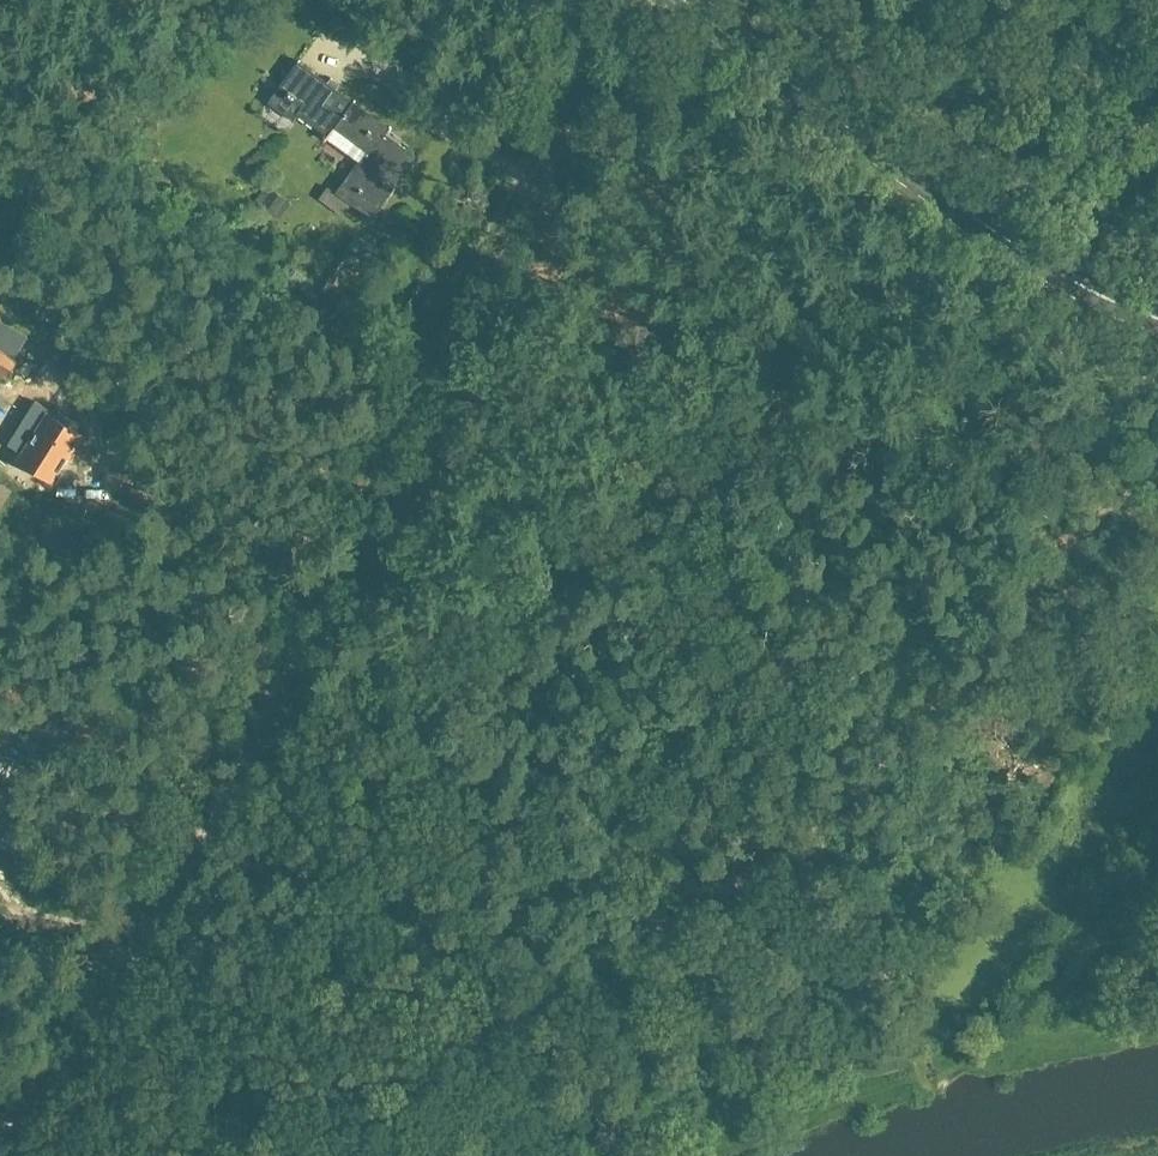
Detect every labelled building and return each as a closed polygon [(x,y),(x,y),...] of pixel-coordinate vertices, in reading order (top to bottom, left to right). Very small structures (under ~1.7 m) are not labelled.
[(335,193),(374,221),(420,157),(387,133),(391,127),(354,100),(335,127),(366,149),(335,193)] [(267,185),(255,200),(279,219),(291,203),(267,185)] [(358,263),(372,247),(358,235),(343,252),(358,263)] [(7,380),(19,361),(15,358),(28,336),(0,321),(0,376),(7,380)] [(358,356),(365,359),(371,349),(364,345),(358,356)] [(60,411),(56,417),(48,412),(19,459),(55,482),(84,435),(76,430),(80,424),(60,411)]
